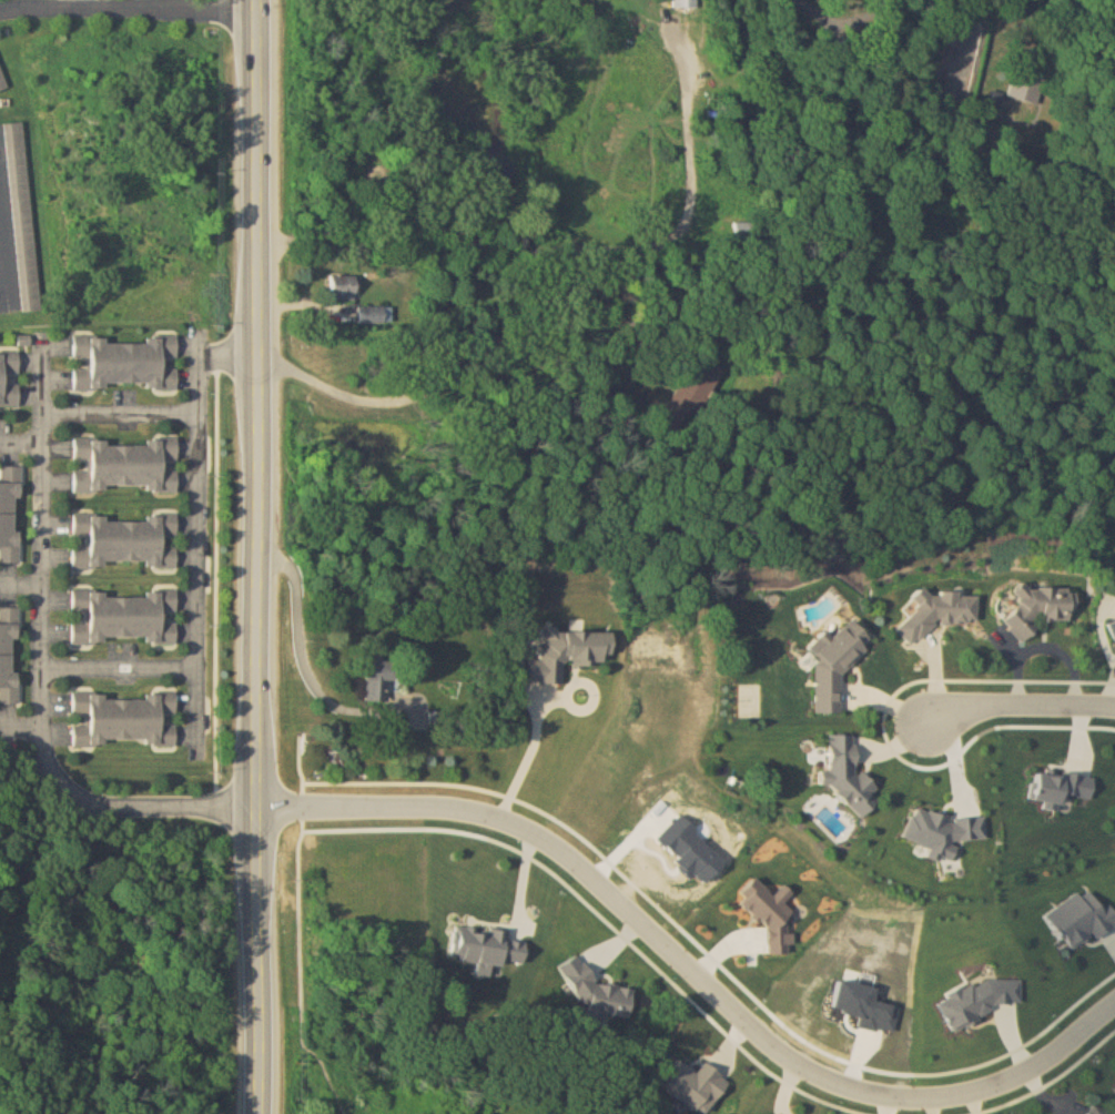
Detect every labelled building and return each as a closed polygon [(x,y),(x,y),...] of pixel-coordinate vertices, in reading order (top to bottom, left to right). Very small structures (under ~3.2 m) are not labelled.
[(830,70),(858,63),(852,39),(824,46),(830,70)] [(10,87),(0,65),(0,91),(10,87)] [(1010,98),(1041,105),(1048,74),(1017,67),(1010,98)] [(26,123),(6,124),(15,242),(0,243),(0,275),(3,314),(41,311),(26,123)] [(735,240),(757,240),(757,223),(735,223),(735,240)] [(332,276),(332,300),(358,300),(358,276),(332,276)] [(380,322),(379,308),(360,309),(361,323),(380,322)] [(176,390),(177,368),(165,368),(165,359),(177,359),(177,337),(145,337),(145,343),(106,343),(106,337),(73,337),(73,359),(83,359),(83,369),(73,369),(73,389),(176,390)] [(19,406),(18,385),(7,385),(7,377),(18,377),(18,353),(0,353),(0,406),(19,406)] [(686,376),(666,412),(682,421),(690,407),(695,410),(718,369),(701,360),(690,378),(686,376)] [(73,490),(176,492),(177,441),(74,440),(73,462),(83,462),(83,471),(73,471),(73,490)] [(0,468),(0,564),(19,564),(19,468),(0,468)] [(74,569),(178,566),(177,547),(167,547),(167,538),(178,538),(177,515),(145,516),(145,518),(73,519),(74,569)] [(1012,619),(1012,639),(1037,639),(1037,621),(1074,621),(1074,589),(1017,589),(1017,619),(1012,619)] [(73,644),(177,644),(178,591),(145,591),(145,596),(107,596),(107,591),(74,591),(74,614),(85,614),(85,624),(74,624),(73,644)] [(978,629),(977,594),(905,596),(906,631),(978,629)] [(0,608),(0,705),(19,705),(19,608),(0,608)] [(816,715),(842,715),(842,661),(864,661),(864,633),(816,633),(816,715)] [(392,662),(367,662),(367,703),(392,703),(392,662)] [(178,744),(178,724),(166,725),(166,717),(178,717),(177,693),(145,694),(145,699),(107,700),(107,693),(73,694),(74,717),(85,716),(85,724),(73,725),(74,748),(178,744)] [(856,737),(831,736),(830,773),(821,773),(820,787),(835,787),(835,802),(853,802),(852,816),(873,816),(874,778),(855,777),(856,737)] [(591,983),(594,965),(574,962),(568,1001),(589,1004),(588,1015),(629,1020),(633,989),(591,983)] [(1114,1112),(1093,1105),(1090,1113),(1114,1113),(1114,1112)]
